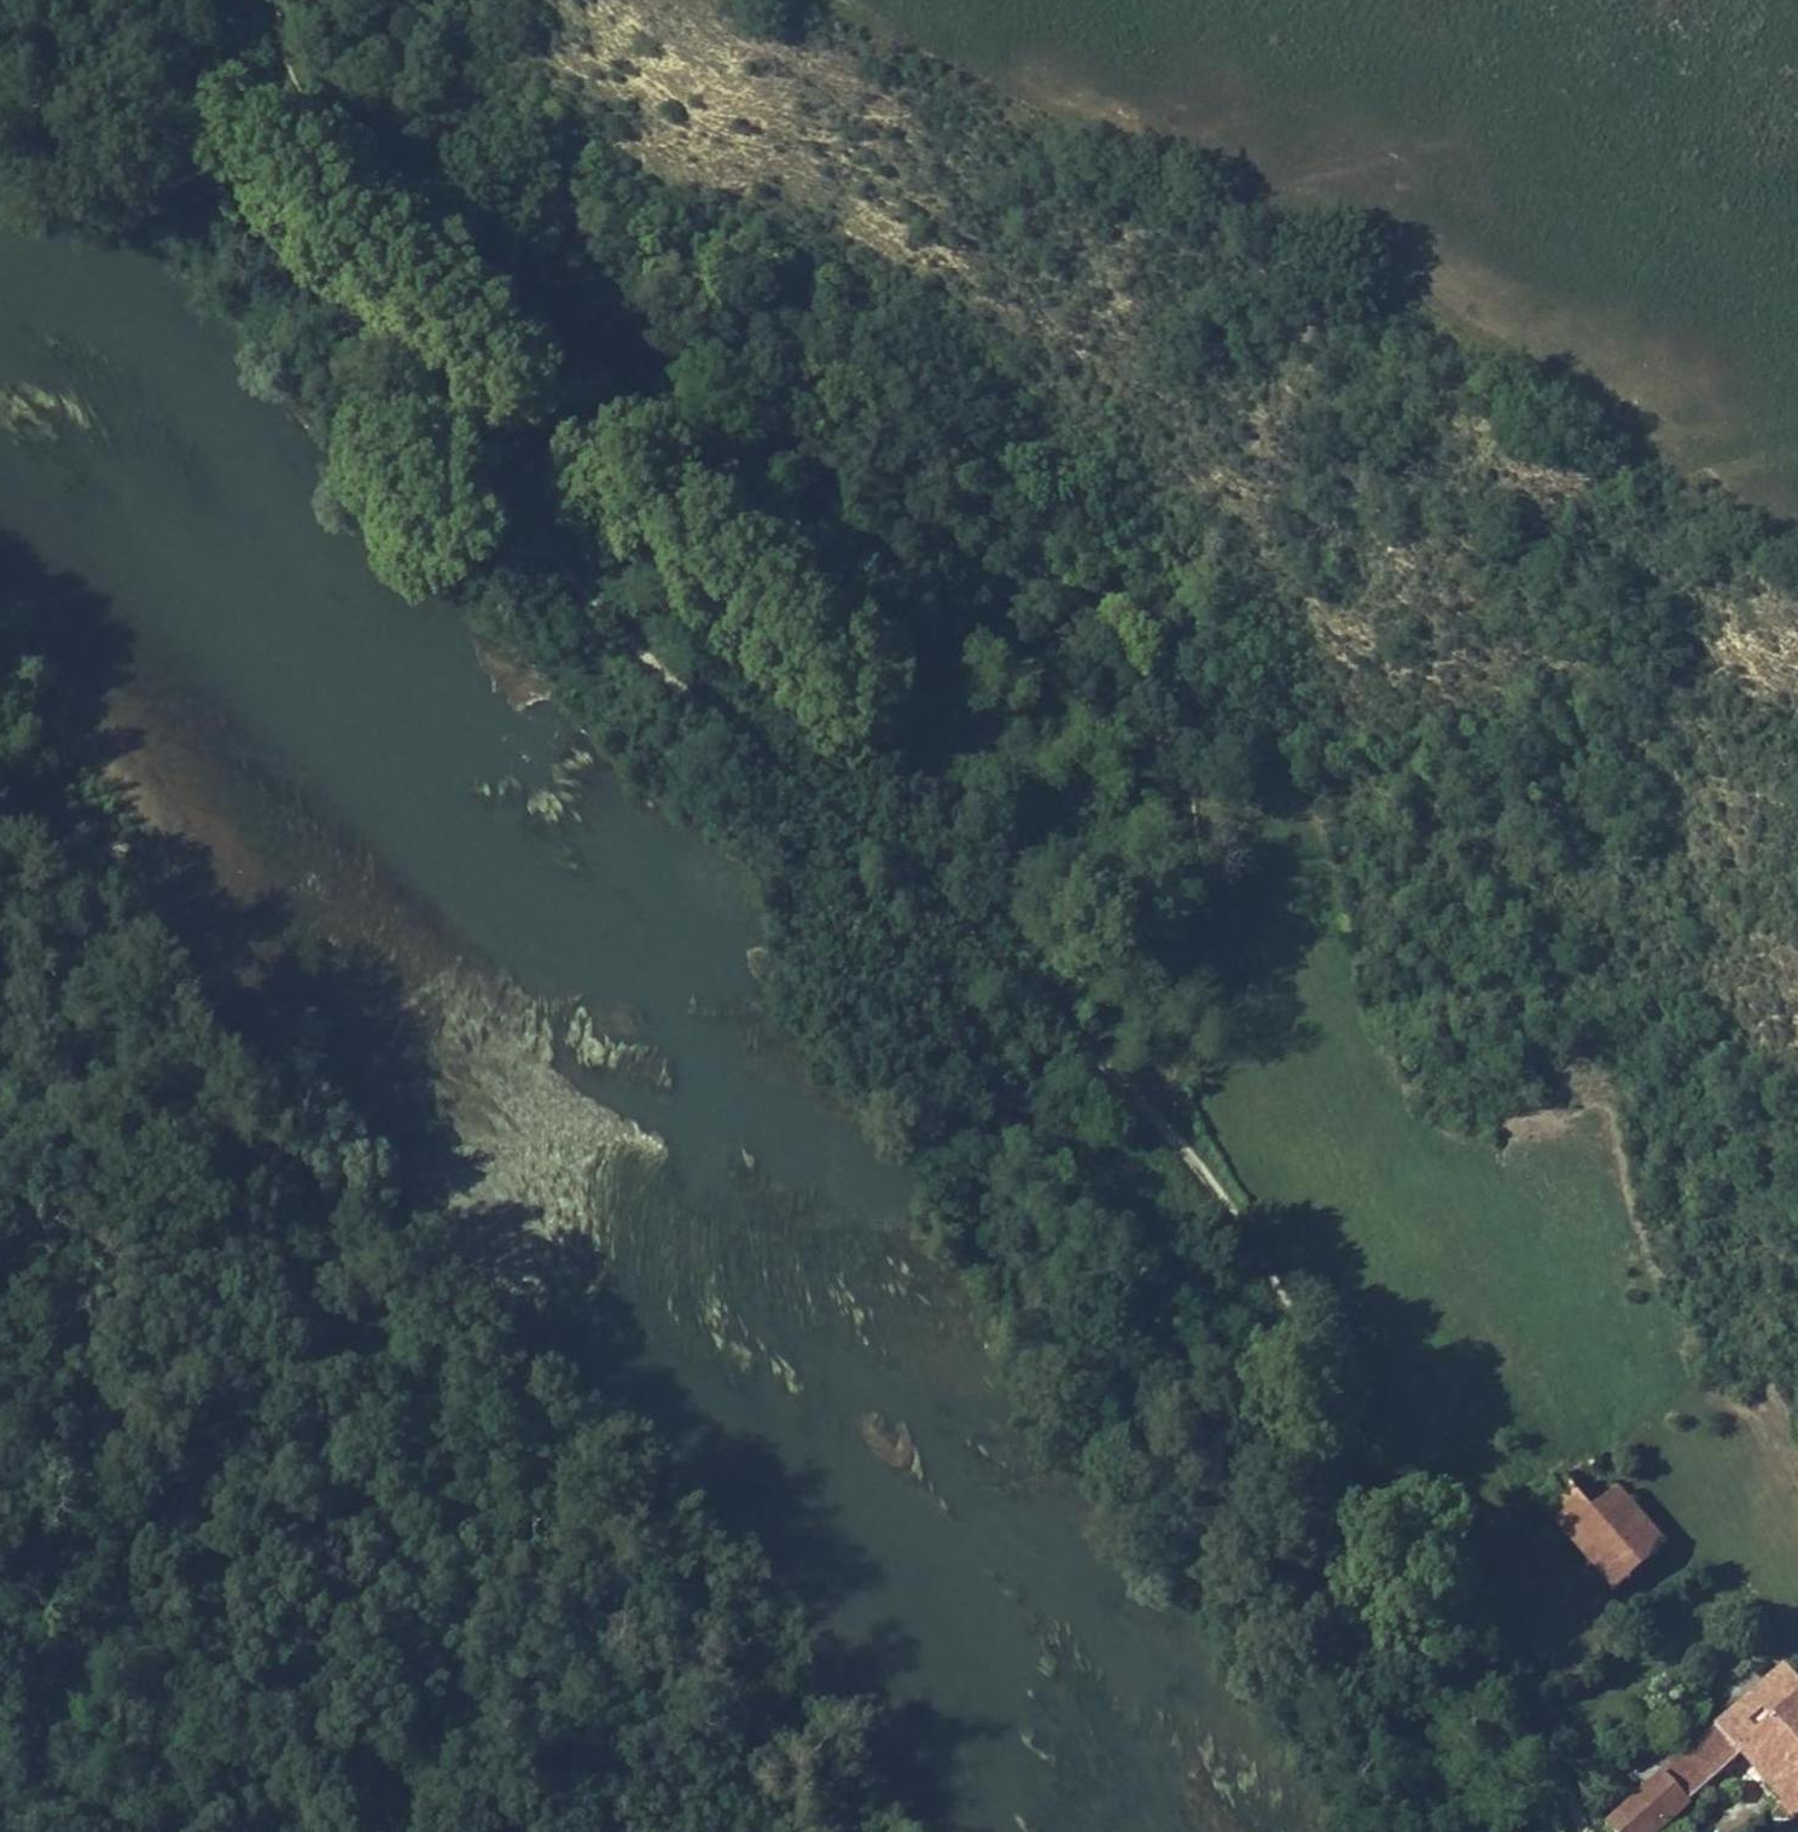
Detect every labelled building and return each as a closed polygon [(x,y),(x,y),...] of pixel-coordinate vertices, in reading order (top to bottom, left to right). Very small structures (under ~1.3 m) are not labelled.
[(1610,1597),(1662,1552),(1589,1469),(1538,1513),(1610,1597)] [(1711,1725),(1732,1760),(1785,1816),(1797,1804),(1797,1688),(1776,1667),(1711,1725)] [(1732,1760),(1711,1725),(1673,1759),(1698,1791),(1732,1760)] [(1634,1831),(1648,1831),(1698,1791),(1673,1759),(1613,1813),(1634,1831)]
